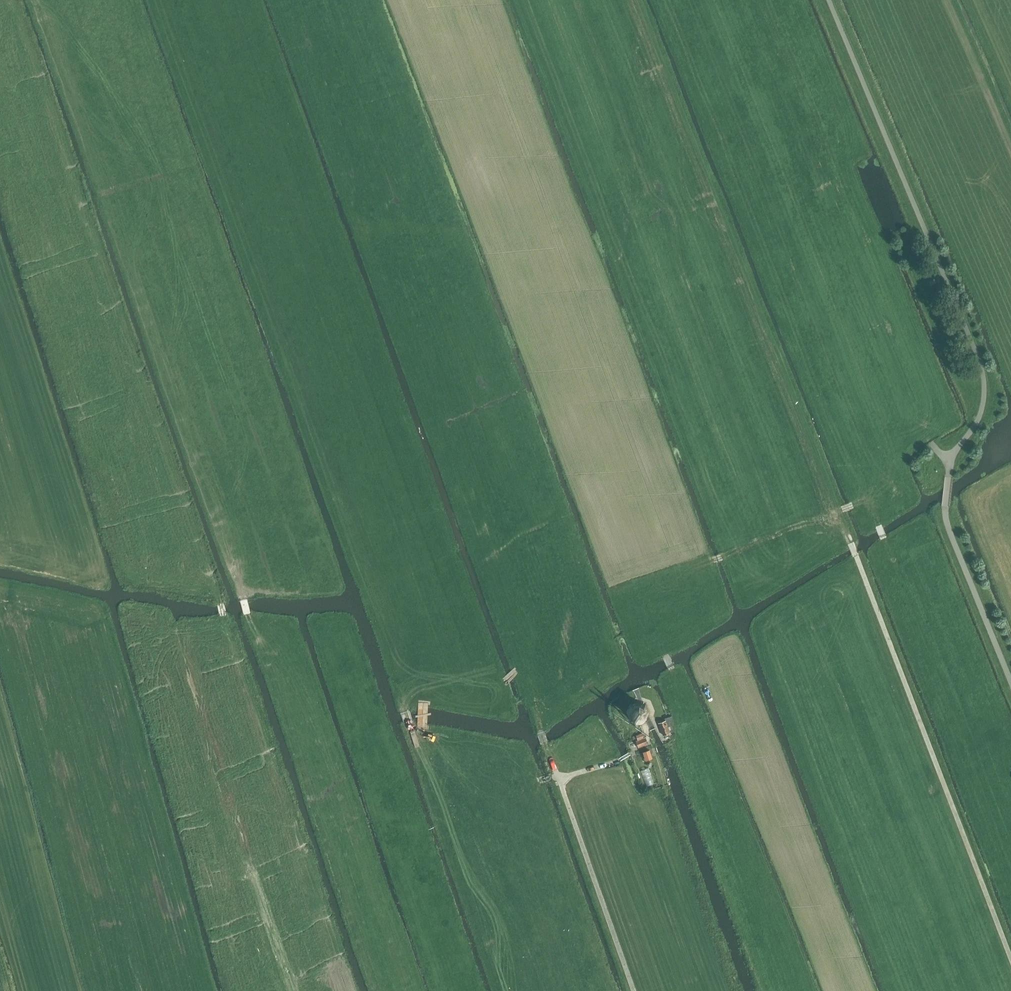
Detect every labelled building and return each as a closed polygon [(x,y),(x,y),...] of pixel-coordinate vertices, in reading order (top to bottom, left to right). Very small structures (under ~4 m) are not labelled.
[(627,712),(630,720),(639,724),(647,720),(649,716),(650,711),(646,702),(639,699),(639,700),(636,700),(635,698),(632,698),(633,701),(629,702),(627,712)] [(665,718),(666,720),(659,722),(663,735),(671,732),(668,725),(673,723),(674,723),(672,716),(665,718)] [(638,739),(636,740),(639,747),(648,744),(644,732),(636,735),(638,739)] [(644,751),(645,755),(646,759),(653,757),(652,757),(651,753),(650,749),(644,751)]
